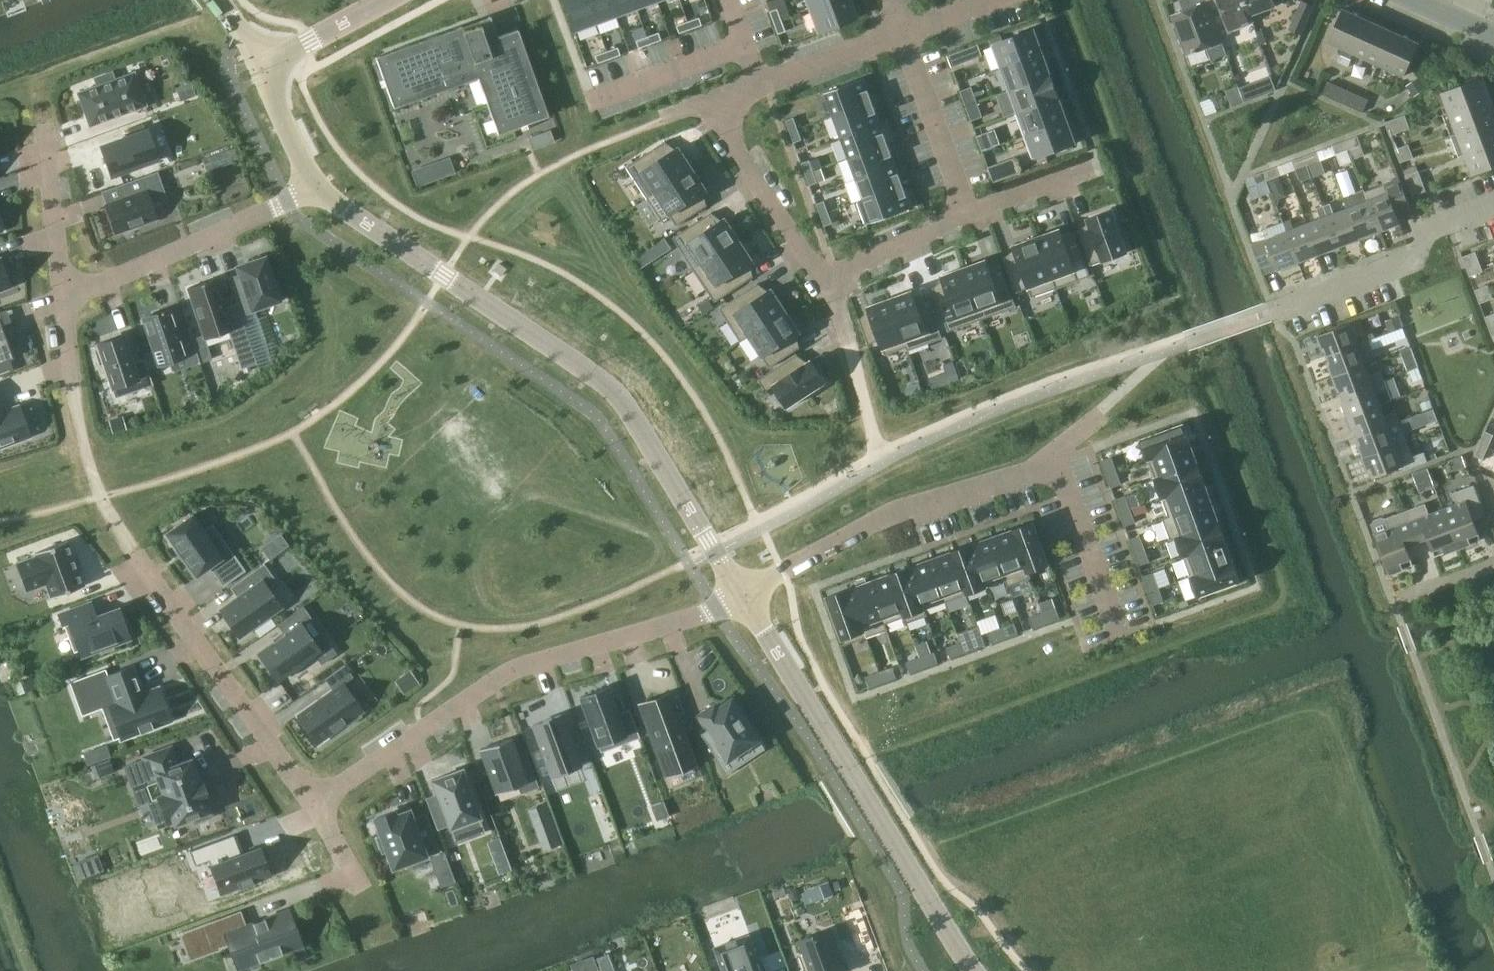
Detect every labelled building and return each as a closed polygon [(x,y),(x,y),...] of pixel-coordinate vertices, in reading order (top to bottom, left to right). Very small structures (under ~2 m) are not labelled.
[(575,30),(597,21),(589,0),(564,0),(575,30)] [(597,21),(617,14),(612,0),(589,0),(597,21)] [(617,14),(638,6),(635,0),(612,0),(617,14)] [(810,9),(835,0),(806,0),(810,9)] [(810,9),(818,31),(858,16),(852,0),(835,0),(810,9)] [(1209,2),(1208,0),(1184,0),(1188,11),(1175,16),(1189,54),(1208,47),(1213,60),(1228,54),(1222,37),(1221,38),(1208,2),(1209,2)] [(1246,0),(1214,0),(1209,2),(1208,2),(1221,38),(1222,37),(1234,33),(1232,29),(1255,21),(1252,15),(1251,15),(1246,0)] [(1252,15),(1286,2),(1286,0),(1246,0),(1251,15),(1252,15)] [(1302,33),(1315,6),(1303,1),(1291,28),(1302,33)] [(776,8),(770,11),(774,23),(781,20),(776,8)] [(1344,10),(1330,41),(1342,46),(1339,52),(1346,56),(1363,18),(1344,10)] [(698,13),(688,17),(691,24),(701,21),(698,13)] [(497,36),(490,16),(376,56),(393,107),(478,77),(497,133),(549,115),(518,29),(497,36)] [(688,17),(676,22),(679,29),(691,24),(688,17)] [(1363,18),(1346,56),(1351,58),(1354,52),(1368,58),(1382,27),(1363,18)] [(781,20),(774,23),(778,32),(784,30),(781,20)] [(1368,58),(1387,67),(1401,35),(1382,27),(1368,58)] [(658,28),(648,32),(650,40),(661,36),(658,28)] [(1000,67),(1043,52),(1034,28),(992,44),(1000,67)] [(648,32),(636,37),(638,44),(650,40),(648,32)] [(1420,44),(1401,35),(1387,67),(1405,75),(1420,44)] [(618,43),(606,47),(609,55),(621,51),(618,43)] [(606,47),(595,51),(598,59),(609,55),(606,47)] [(948,55),(952,66),(969,60),(964,49),(948,55)] [(1043,52),(1000,67),(1008,90),(1051,74),(1043,52)] [(116,78),(113,69),(93,76),(96,84),(77,92),(89,126),(148,105),(135,70),(116,78)] [(1051,74),(1008,90),(1017,112),(1059,97),(1051,74)] [(1455,110),(1491,96),(1484,76),(1448,90),(1455,110)] [(826,91),(835,115),(874,101),(865,77),(826,91)] [(195,95),(190,82),(177,87),(182,100),(195,95)] [(1324,94),(1334,99),(1364,112),(1369,100),(1330,82),(1324,94)] [(1413,100),(1425,91),(1418,82),(1407,90),(1413,100)] [(1238,84),(1226,88),(1231,105),(1244,100),(1238,84)] [(961,90),(967,105),(978,101),(972,86),(961,90)] [(1455,110),(1450,112),(1458,133),(1493,120),(1486,101),(1492,99),(1491,96),(1455,110)] [(1059,97),(1017,112),(1025,135),(1068,119),(1059,97)] [(874,101),(835,115),(842,136),(881,122),(874,101)] [(983,116),(978,101),(967,105),(972,120),(983,116)] [(1391,135),(1411,128),(1406,114),(1386,122),(1391,135)] [(787,120),(791,131),(799,128),(795,117),(787,120)] [(1068,119),(1025,135),(1034,158),(1076,143),(1068,119)] [(1458,133),(1466,154),(1472,152),(1493,143),(1493,122),(1493,120),(1458,133)] [(881,122),(842,136),(850,158),(889,143),(881,122)] [(146,127),(97,145),(109,177),(158,159),(146,127)] [(799,128),(791,131),(795,142),(803,139),(799,128)] [(554,140),(550,129),(529,136),(534,148),(554,140)] [(978,135),(983,150),(994,146),(989,131),(978,135)] [(1350,150),(1361,146),(1362,145),(1359,136),(1347,141),(1350,150)] [(648,197),(695,168),(681,146),(673,151),(666,141),(628,166),(648,197)] [(1338,154),(1350,150),(1347,141),(1335,146),(1338,154)] [(889,143),(850,158),(858,179),(897,165),(889,143)] [(1472,152),(1479,172),(1493,166),(1493,143),(1472,152)] [(1396,149),(1401,162),(1414,157),(1409,144),(1396,149)] [(1318,152),(1306,156),(1310,165),(1315,178),(1327,173),(1318,152)] [(1306,156),(1293,161),(1299,177),(1304,180),(1313,176),(1309,166),(1310,165),(1306,156)] [(995,180),(1019,172),(1014,157),(990,166),(995,180)] [(806,174),(814,171),(810,159),(802,162),(806,174)] [(897,165),(858,179),(865,197),(858,200),(858,201),(904,184),(897,165)] [(1281,176),(1281,174),(1278,167),(1266,171),(1269,180),(1280,176),(1281,176)] [(695,168),(648,197),(663,219),(671,214),(678,224),(708,204),(701,194),(708,189),(695,168)] [(126,195),(104,203),(115,234),(158,218),(152,203),(167,197),(158,170),(122,183),(126,195)] [(1414,196),(1427,191),(1419,170),(1406,175),(1414,196)] [(814,171),(806,174),(811,185),(818,182),(814,171)] [(1256,185),(1269,180),(1266,171),(1253,176),(1256,185)] [(1269,180),(1274,192),(1284,188),(1280,176),(1269,180)] [(1369,201),(1381,231),(1402,223),(1397,212),(1409,208),(1398,179),(1363,193),(1367,202),(1369,201)] [(912,207),(904,184),(858,201),(867,224),(912,207)] [(1363,193),(1345,200),(1349,209),(1350,208),(1362,239),(1381,231),(1369,201),(1367,202),(1363,193)] [(821,214),(829,211),(825,200),(817,203),(821,214)] [(1325,205),(1341,246),(1362,239),(1350,208),(1335,214),(1331,203),(1325,205)] [(1309,224),(1320,254),(1341,246),(1325,205),(1318,208),(1322,219),(1309,224)] [(1089,219),(1092,226),(1079,231),(1091,264),(1127,251),(1112,210),(1089,219)] [(833,223),(829,211),(821,214),(825,225),(833,223)] [(695,268),(741,239),(727,217),(720,222),(713,212),(675,237),(695,268)] [(1254,244),(1263,268),(1277,262),(1280,270),(1301,262),(1289,231),(1288,232),(1284,221),(1263,230),(1267,240),(1254,244)] [(1301,262),(1320,254),(1309,224),(1289,231),(1301,262)] [(1038,238),(1052,277),(1075,269),(1072,263),(1084,259),(1074,233),(1063,237),(1060,230),(1038,238)] [(1018,253),(1004,258),(1016,291),(1029,286),(1032,296),(1058,287),(1054,277),(1052,277),(1038,238),(1016,246),(1018,253)] [(755,260),(741,239),(695,268),(716,301),(755,276),(748,265),(755,260)] [(1471,275),(1483,271),(1476,251),(1464,256),(1471,275)] [(238,273),(228,277),(249,340),(263,336),(254,310),(282,300),(285,299),(279,280),(275,281),(266,254),(235,264),(238,273)] [(986,260),(965,268),(979,308),(983,318),(1017,306),(1001,263),(987,262),(986,260)] [(8,286),(6,280),(10,279),(5,263),(1,264),(0,262),(0,289),(8,286)] [(945,279),(934,287),(950,330),(983,318),(979,308),(965,268),(944,275),(945,279)] [(217,277),(187,287),(201,335),(192,338),(195,347),(206,344),(204,338),(231,329),(243,366),(254,362),(236,303),(226,306),(217,277)] [(751,334),(787,310),(772,288),(766,293),(759,282),(721,307),(743,340),(751,335),(751,334)] [(1478,296),(1491,291),(1488,285),(1476,289),(1478,296)] [(912,291),(891,299),(906,339),(905,339),(909,350),(943,337),(927,294),(915,299),(912,291)] [(1491,291),(1478,296),(1481,302),(1493,297),(1491,291)] [(872,312),(859,317),(869,345),(882,340),(884,346),(887,353),(907,346),(905,339),(906,339),(891,299),(870,307),(872,312)] [(704,313),(714,307),(710,300),(699,306),(704,313)] [(172,307),(141,317),(157,367),(169,363),(197,354),(195,347),(192,338),(189,327),(179,330),(172,307)] [(801,331),(787,310),(751,334),(751,335),(765,355),(772,366),(801,346),(794,336),(801,331)] [(1389,330),(1402,325),(1398,315),(1385,320),(1389,330)] [(13,354),(0,318),(0,358),(13,354)] [(1351,322),(1318,335),(1323,347),(1327,349),(1329,354),(1370,339),(1376,337),(1372,327),(1365,330),(1361,318),(1351,322)] [(1403,326),(1390,331),(1394,343),(1408,338),(1403,326)] [(145,359),(133,363),(123,332),(98,341),(100,349),(95,350),(100,363),(104,362),(115,396),(153,384),(145,359)] [(1334,376),(1366,363),(1362,352),(1373,348),(1370,339),(1329,354),(1331,359),(1328,363),(1334,376)] [(798,354),(760,379),(766,389),(774,384),(789,407),(827,382),(812,359),(808,362),(798,354)] [(1342,389),(1344,395),(1385,380),(1381,370),(1371,374),(1366,363),(1334,376),(1338,387),(1342,389)] [(1349,416),(1382,404),(1381,403),(1392,399),(1385,380),(1344,395),(1346,400),(1344,404),(1349,416)] [(925,394),(921,381),(906,386),(910,399),(925,394)] [(0,392),(0,448),(32,436),(20,403),(6,408),(0,392)] [(1359,436),(1400,420),(1397,411),(1386,415),(1382,404),(1349,416),(1353,427),(1357,429),(1359,436)] [(1418,413),(1401,420),(1405,430),(1422,424),(1418,413)] [(124,428),(120,416),(108,420),(111,432),(124,428)] [(1364,457),(1408,440),(1400,420),(1359,436),(1362,441),(1359,445),(1364,457)] [(1149,459),(1191,443),(1184,423),(1141,439),(1149,459)] [(1489,446),(1493,436),(1493,434),(1488,431),(1482,443),(1489,446)] [(1408,440),(1364,457),(1368,469),(1372,470),(1375,477),(1404,466),(1405,469),(1429,460),(1425,451),(1414,455),(1408,440)] [(1191,443),(1149,459),(1156,478),(1198,463),(1191,443)] [(1483,458),(1489,446),(1482,443),(1476,454),(1483,458)] [(1102,460),(1107,474),(1117,470),(1112,457),(1102,460)] [(1198,463),(1156,478),(1163,498),(1206,482),(1198,463)] [(1122,483),(1117,470),(1107,474),(1112,487),(1122,483)] [(1206,482),(1163,498),(1169,515),(1163,517),(1164,519),(1213,502),(1206,482)] [(1445,508),(1460,546),(1483,538),(1475,517),(1486,513),(1475,484),(1454,492),(1459,503),(1445,508)] [(1116,499),(1121,512),(1131,508),(1126,495),(1116,499)] [(1213,502),(1164,519),(1171,539),(1220,521),(1213,502)] [(1407,510),(1419,539),(1420,539),(1419,538),(1429,534),(1437,555),(1460,546),(1445,508),(1431,513),(1427,502),(1407,510)] [(1131,508),(1121,512),(1125,526),(1136,522),(1131,508)] [(1375,522),(1373,523),(1377,533),(1392,572),(1415,564),(1407,542),(1417,539),(1417,540),(1419,539),(1407,510),(1388,517),(1385,518),(1382,517),(1376,520),(1375,522)] [(202,531),(191,515),(166,532),(196,575),(210,565),(224,586),(246,570),(213,523),(202,531)] [(1035,521),(1013,529),(1031,578),(1032,577),(1030,571),(1050,564),(1035,521)] [(1227,541),(1220,521),(1171,539),(1177,537),(1184,556),(1227,541)] [(993,536),(1010,585),(1031,578),(1013,529),(993,536)] [(281,532),(261,546),(269,558),(289,544),(281,532)] [(1135,552),(1145,548),(1141,535),(1130,538),(1135,552)] [(1009,586),(1010,585),(993,536),(972,544),(988,586),(1006,580),(1009,586)] [(35,555),(15,562),(26,590),(46,583),(51,597),(85,584),(69,540),(35,553),(35,555)] [(1227,541),(1184,556),(1191,576),(1234,560),(1227,541)] [(988,586),(972,544),(952,551),(967,594),(988,586)] [(1145,548),(1135,552),(1140,565),(1150,561),(1145,548)] [(967,594),(952,551),(931,559),(946,601),(967,594)] [(911,566),(926,609),(946,601),(931,559),(911,566)] [(1234,560),(1191,576),(1199,596),(1241,581),(1234,560)] [(239,638),(284,606),(270,587),(278,581),(265,563),(231,587),(237,595),(218,609),(239,638)] [(926,609),(911,566),(890,574),(908,622),(928,615),(926,609)] [(1144,576),(1149,590),(1159,586),(1154,572),(1144,576)] [(908,622),(890,574),(869,581),(887,630),(889,629),(886,623),(905,616),(907,622),(908,622)] [(887,630),(869,581),(849,589),(866,637),(887,630)] [(1165,601),(1159,586),(1149,590),(1154,605),(1165,601)] [(845,645),(866,637),(849,589),(828,596),(845,645)] [(91,600),(58,613),(62,624),(67,622),(80,657),(100,649),(101,652),(114,647),(113,645),(131,638),(119,605),(96,614),(91,600)] [(284,634),(258,652),(278,681),(322,650),(303,624),(312,617),(304,606),(278,625),(284,634)] [(1057,607),(1043,612),(1047,622),(1061,617),(1057,607)] [(1034,627),(1047,622),(1043,612),(1030,617),(1034,627)] [(1015,622),(1002,627),(1005,637),(1019,633),(1015,622)] [(1005,637),(1002,627),(988,632),(992,642),(1005,637)] [(974,637),(961,642),(965,652),(978,647),(974,637)] [(965,652),(961,642),(948,647),(952,657),(965,652)] [(921,656),(925,667),(939,662),(935,651),(921,656)] [(925,667),(921,656),(907,661),(911,672),(925,667)] [(318,742),(345,723),(348,726),(362,716),(359,712),(362,710),(343,682),(353,676),(344,664),(325,678),(333,689),(298,713),(318,742)] [(106,670),(71,683),(77,699),(103,689),(121,738),(171,719),(159,686),(144,692),(133,665),(108,674),(106,670)] [(880,671),(884,682),(897,677),(893,666),(880,671)] [(870,686),(884,682),(880,671),(866,676),(870,686)] [(36,686),(32,675),(15,681),(20,692),(36,686)] [(607,686),(580,696),(600,752),(640,737),(630,708),(617,713),(607,686)] [(670,692),(638,704),(665,777),(697,765),(670,692)] [(718,701),(698,714),(708,730),(700,735),(717,762),(725,756),(729,762),(763,740),(735,696),(721,705),(718,701)] [(561,710),(531,721),(552,777),(581,767),(561,710)] [(512,736),(480,748),(497,793),(519,785),(521,792),(539,786),(526,751),(518,754),(512,736)] [(85,764),(109,755),(105,744),(81,753),(85,764)] [(178,763),(172,747),(123,765),(133,792),(146,788),(151,802),(159,799),(166,817),(173,815),(176,823),(210,810),(191,758),(178,763)] [(435,793),(426,797),(438,829),(479,814),(461,763),(429,775),(435,793)] [(414,817),(410,807),(397,812),(395,808),(372,816),(379,836),(377,837),(382,852),(385,851),(391,868),(439,851),(426,813),(414,817)] [(234,834),(190,850),(195,864),(209,859),(221,893),(239,886),(240,888),(242,887),(241,886),(246,884),(252,882),(252,883),(254,882),(253,881),(264,877),(270,875),(260,846),(243,853),(241,853),(234,834)] [(76,861),(82,877),(104,869),(98,853),(76,861)] [(217,918),(179,932),(179,934),(182,933),(191,957),(212,949),(212,950),(219,947),(220,949),(222,949),(221,947),(226,946),(233,943),(234,943),(240,959),(237,960),(238,962),(257,955),(259,960),(282,952),(282,951),(285,950),(300,944),(298,938),(295,939),(287,917),(290,916),(289,915),(267,923),(265,918),(263,918),(264,920),(258,922),(254,923),(254,922),(252,922),(253,923),(247,926),(223,934),(217,918)] [(801,940),(813,970),(847,970),(831,929),(801,940)] [(716,947),(725,970),(764,970),(750,934),(716,947)]
